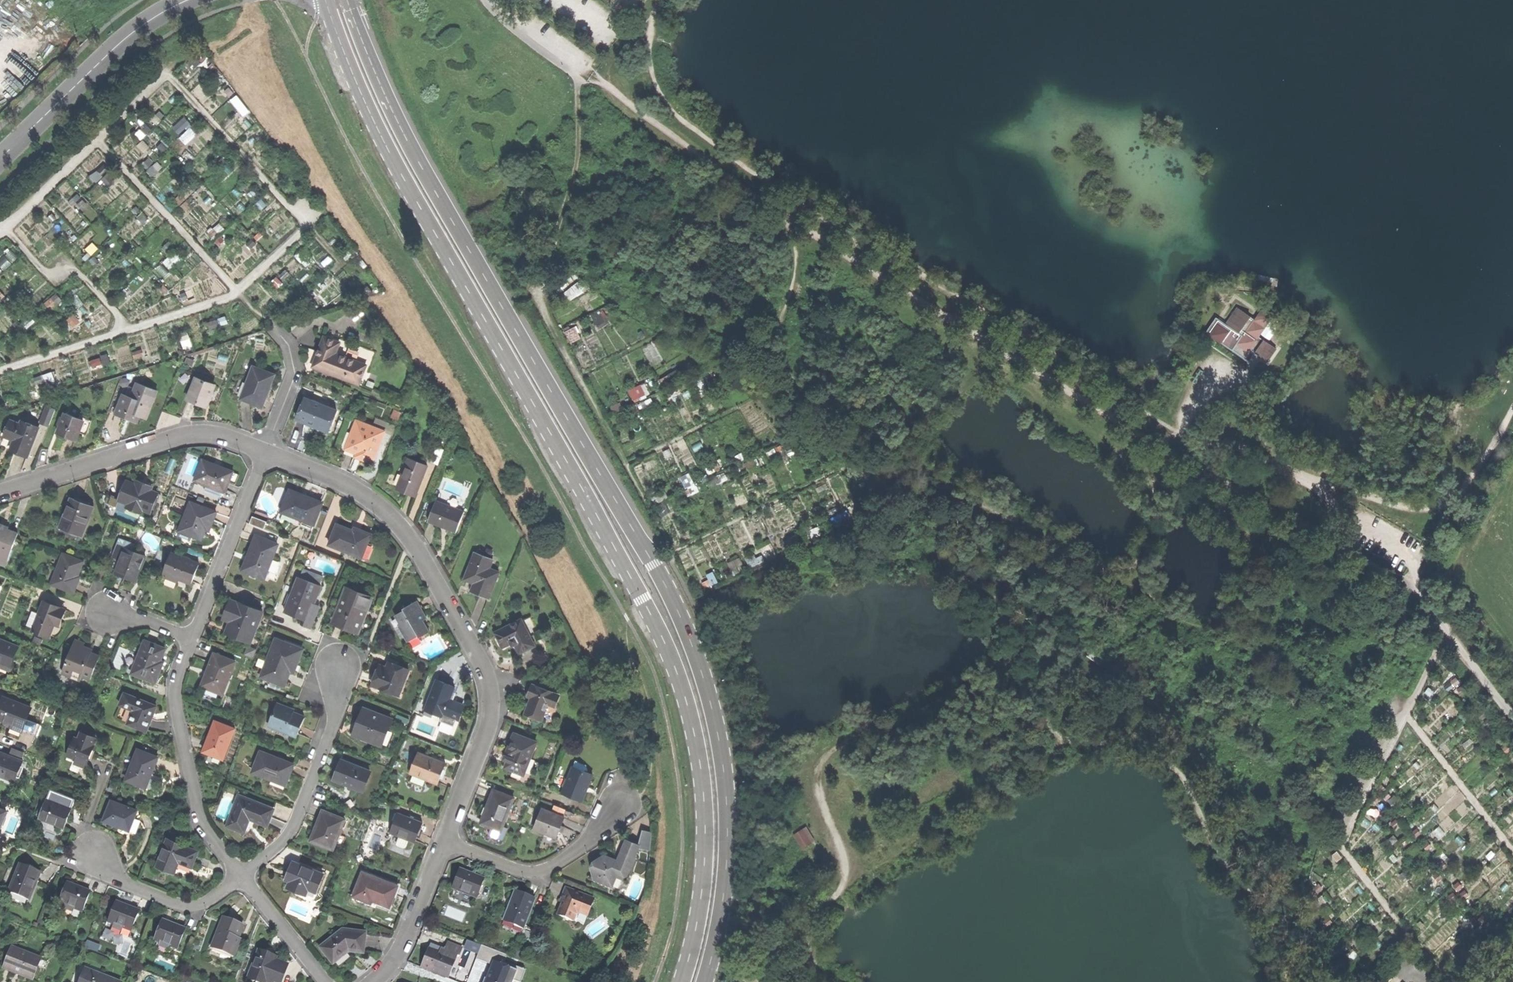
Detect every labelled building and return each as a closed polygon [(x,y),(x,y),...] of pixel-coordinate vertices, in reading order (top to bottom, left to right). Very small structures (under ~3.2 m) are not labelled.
[(187,117),(175,125),(179,131),(191,123),(187,117)] [(580,281),(566,291),(572,299),(586,289),(580,281)] [(1223,328),(1239,339),(1242,334),(1251,322),(1234,310),(1223,328)] [(1251,322),(1242,334),(1254,342),(1256,339),(1269,319),(1266,317),(1258,311),(1251,322)] [(1229,353),(1239,339),(1223,328),(1213,321),(1203,336),(1229,353)] [(1229,353),(1241,361),(1247,352),(1252,355),(1264,363),(1273,351),(1256,339),(1254,342),(1242,334),(1239,339),(1229,353)] [(315,357),(312,366),(358,384),(365,364),(334,353),(339,341),(323,336),(315,357)] [(1252,355),(1247,352),(1241,361),(1245,364),(1252,355)] [(251,403),(262,407),(266,395),(265,395),(268,386),(270,387),(275,374),(253,366),(240,398),(251,403)] [(197,403),(207,407),(215,386),(196,379),(188,400),(197,403)] [(139,416),(145,418),(156,390),(137,383),(135,388),(131,398),(126,411),(129,412),(139,416)] [(630,390),(636,400),(648,394),(642,383),(630,390)] [(128,386),(125,395),(131,398),(135,388),(128,386)] [(114,413),(126,418),(129,412),(126,411),(131,398),(125,395),(122,394),(114,413)] [(337,411),(304,398),(296,418),(308,423),(329,431),(337,411)] [(40,421),(49,424),(55,408),(46,405),(40,421)] [(137,422),(139,416),(129,412),(126,418),(131,420),(137,422)] [(68,438),(76,441),(79,433),(84,421),(83,420),(66,414),(58,434),(68,438)] [(84,418),(83,420),(84,421),(79,433),(86,436),(92,421),(84,418)] [(384,429),(356,419),(345,447),(357,451),(356,455),(363,457),(370,460),(372,457),(373,458),(384,429)] [(11,420),(5,436),(19,442),(15,452),(21,454),(28,457),(39,428),(38,428),(29,424),(23,422),(22,424),(11,420)] [(404,489),(415,494),(426,464),(408,457),(397,486),(404,489)] [(216,465),(202,460),(194,480),(225,491),(229,480),(225,479),(229,470),(216,465)] [(682,476),(690,495),(700,490),(692,472),(682,476)] [(144,484),(137,482),(136,485),(127,482),(120,501),(128,504),(127,508),(141,513),(143,510),(150,513),(157,494),(150,491),(151,487),(144,484)] [(288,489),(280,512),(314,524),(321,503),(305,497),(300,496),(301,493),(288,489)] [(117,508),(120,501),(111,498),(108,505),(117,508)] [(60,529),(81,537),(93,507),(80,502),(72,499),(60,529)] [(463,511),(435,500),(428,520),(439,525),(439,523),(443,525),(447,526),(446,528),(456,531),(463,511)] [(192,536),(201,539),(207,525),(210,527),(213,519),(216,512),(190,502),(181,527),(193,532),(192,536)] [(252,516),(249,523),(264,528),(266,521),(252,516)] [(6,565),(18,533),(7,530),(10,522),(2,518),(0,524),(0,563),(6,565)] [(148,522),(145,531),(153,533),(156,525),(148,522)] [(336,524),(328,544),(361,557),(370,533),(359,529),(358,532),(346,528),(336,524)] [(277,544),(258,536),(253,548),(250,555),(252,556),(246,570),(263,578),(267,567),(271,558),(277,544)] [(113,559),(121,562),(125,548),(132,551),(134,544),(120,539),(113,559)] [(125,576),(137,580),(146,556),(132,551),(125,548),(121,562),(117,573),(125,576)] [(494,558),(475,551),(465,578),(475,581),(472,591),(478,593),(489,597),(499,571),(490,567),(494,558)] [(163,573),(191,584),(195,575),(199,563),(171,552),(163,573)] [(63,554),(51,584),(73,593),(77,582),(75,581),(79,573),(83,562),(63,554)] [(742,557),(730,561),(734,573),(746,568),(742,557)] [(280,562),(271,558),(267,567),(276,571),(280,562)] [(303,618),(306,619),(312,602),(314,603),(321,584),(299,575),(285,611),(303,618)] [(345,627),(356,631),(365,610),(366,610),(371,598),(346,588),(332,622),(345,627)] [(400,623),(408,638),(418,632),(419,635),(429,629),(423,617),(426,615),(422,608),(417,598),(403,606),(404,609),(396,613),(401,622),(400,623)] [(237,603),(230,600),(227,609),(223,619),(230,621),(227,631),(251,641),(263,611),(237,601),(237,603)] [(32,631),(48,638),(53,624),(55,625),(57,618),(61,609),(44,602),(32,631)] [(320,605),(314,603),(312,602),(306,619),(303,618),(301,623),(312,628),(316,618),(320,605)] [(522,617),(496,631),(500,638),(502,643),(510,639),(513,645),(520,641),(524,648),(536,642),(522,617)] [(261,675),(284,684),(290,668),(294,670),(297,663),(303,647),(276,637),(261,675)] [(0,640),(0,663),(9,667),(17,647),(0,640)] [(75,640),(62,673),(81,680),(82,676),(91,680),(99,656),(88,652),(82,650),(85,643),(75,640)] [(135,674),(155,682),(160,671),(157,670),(160,662),(165,648),(145,641),(136,664),(139,665),(135,674)] [(235,662),(214,653),(210,663),(207,671),(209,672),(203,687),(222,694),(235,662)] [(373,685),(400,694),(409,669),(390,661),(388,667),(380,664),(377,674),(373,685)] [(455,685),(436,679),(426,706),(435,709),(433,713),(443,717),(444,713),(457,718),(460,711),(463,703),(450,699),(455,685)] [(558,693),(533,684),(531,690),(529,695),(533,696),(527,713),(543,719),(549,702),(554,704),(558,693)] [(128,724),(147,732),(152,719),(157,706),(124,693),(120,704),(134,710),(128,724)] [(2,696),(0,701),(0,718),(23,727),(26,719),(30,706),(2,696)] [(269,724),(297,735),(301,725),(305,715),(293,711),(293,712),(276,705),(269,724)] [(391,717),(364,707),(359,720),(354,733),(381,743),(391,717)] [(40,724),(26,719),(23,727),(21,730),(36,736),(40,724)] [(235,728),(215,721),(203,751),(209,754),(222,758),(223,759),(235,728)] [(81,760),(87,762),(95,744),(93,744),(96,737),(82,732),(79,739),(76,737),(69,755),(81,760)] [(537,741),(515,733),(510,744),(506,755),(510,757),(507,767),(525,774),(537,741)] [(12,747),(9,755),(21,759),(24,751),(12,747)] [(126,780),(146,788),(152,774),(158,757),(138,749),(126,780)] [(273,777),(286,782),(290,773),(294,762),(261,749),(252,771),(272,779),(273,777)] [(0,751),(0,775),(15,780),(23,760),(21,759),(9,755),(0,751)] [(446,762),(419,751),(411,771),(438,782),(442,772),(446,762)] [(218,766),(222,758),(209,754),(206,762),(209,763),(218,766)] [(370,770),(341,759),(338,767),(335,775),(353,782),(352,786),(363,790),(370,770)] [(563,790),(583,798),(587,787),(593,772),(583,768),(581,772),(571,768),(563,790)] [(1395,786),(1380,789),(1381,795),(1375,796),(1378,810),(1390,807),(1387,798),(1397,795),(1395,786)] [(514,795),(493,788),(487,804),(481,821),(492,826),(501,829),(514,795)] [(273,807),(239,794),(236,802),(240,803),(231,825),(245,831),(250,817),(267,824),(270,816),(273,807)] [(40,817),(65,827),(68,820),(72,808),(47,798),(40,817)] [(114,824),(130,830),(137,810),(112,800),(104,820),(114,824)] [(227,824),(231,825),(240,803),(236,802),(227,824)] [(534,827),(557,836),(561,826),(565,816),(542,807),(534,827)] [(345,816),(323,809),(320,818),(317,826),(320,827),(315,841),(336,847),(337,842),(340,832),(345,816)] [(423,821),(398,811),(391,830),(416,840),(419,830),(423,821)] [(799,827),(808,842),(817,836),(808,821),(799,827)] [(498,837),(501,829),(492,826),(489,833),(498,837)] [(643,828),(637,844),(647,848),(653,832),(643,828)] [(348,834),(340,832),(337,842),(345,844),(348,834)] [(400,843),(408,847),(411,839),(403,836),(400,843)] [(165,869),(173,872),(178,859),(193,864),(198,850),(168,839),(157,866),(165,869)] [(637,844),(625,840),(618,859),(604,854),(599,857),(594,859),(592,865),(594,876),(612,883),(616,873),(625,876),(637,844)] [(290,881),(288,888),(306,894),(308,888),(317,891),(323,873),(293,862),(290,870),(286,879),(290,881)] [(29,899),(40,872),(32,869),(20,864),(9,891),(29,899)] [(473,873),(458,868),(451,887),(456,889),(472,894),(476,896),(480,885),(484,877),(473,873)] [(398,884),(363,870),(354,894),(371,901),(373,898),(390,904),(394,895),(398,884)] [(83,911),(90,891),(78,886),(67,882),(60,902),(83,911)] [(489,888),(480,885),(476,896),(485,899),(489,888)] [(574,889),(566,886),(561,899),(563,900),(558,913),(576,920),(580,910),(588,913),(594,896),(574,889)] [(470,900),(472,894),(456,889),(454,894),(470,900)] [(524,893),(514,889),(504,916),(515,920),(514,923),(524,927),(535,897),(524,893)] [(131,930),(139,910),(127,906),(116,901),(108,921),(131,930)] [(211,946),(232,955),(239,938),(237,938),(242,925),(234,921),(223,917),(211,946)] [(154,939),(178,948),(185,928),(172,923),(161,919),(154,939)] [(364,943),(365,931),(343,929),(321,947),(333,962),(348,949),(363,951),(364,943)] [(426,953),(421,965),(445,974),(454,951),(457,953),(460,954),(463,946),(447,940),(444,947),(443,952),(439,950),(428,946),(426,953)] [(21,973),(33,978),(41,957),(12,946),(4,967),(15,971),(15,969),(19,970),(21,971),(21,973)] [(258,949),(249,977),(262,981),(266,981),(270,981),(281,981),(288,963),(275,958),(276,956),(267,952),(258,949)] [(449,976),(457,953),(454,951),(445,974),(449,976)] [(524,968),(497,957),(487,981),(518,981),(524,968)] [(85,968),(79,981),(121,981),(85,968)]
